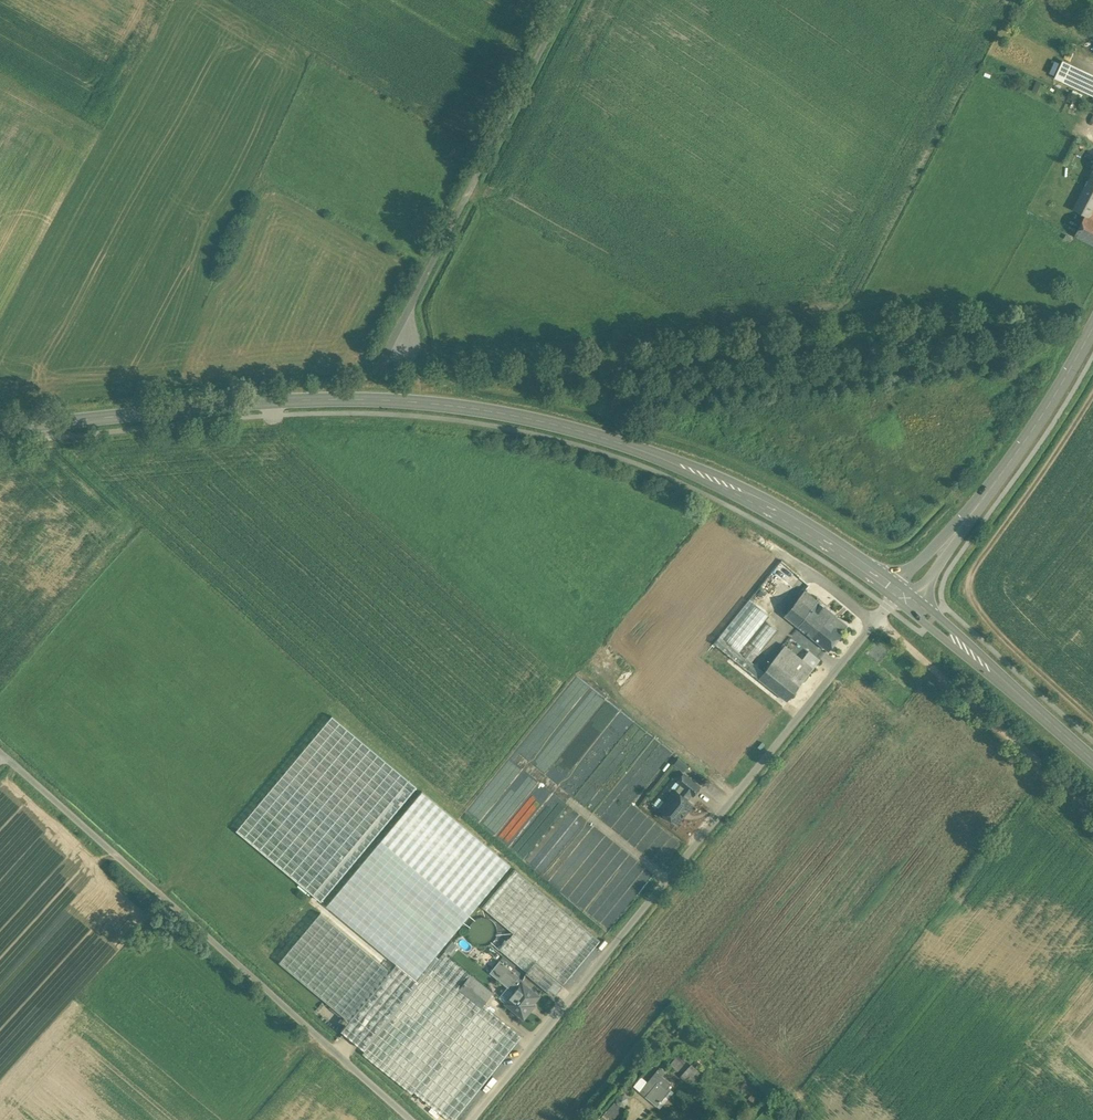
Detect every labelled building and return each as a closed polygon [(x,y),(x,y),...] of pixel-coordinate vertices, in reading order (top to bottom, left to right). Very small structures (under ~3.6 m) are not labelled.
[(1092,93),(1092,72),(1063,59),(1055,77),(1092,93)] [(1085,184),(1090,175),(1083,171),(1078,181),(1085,184)] [(1091,172),(1090,175),(1085,184),(1073,209),(1085,215),(1089,216),(1092,208),(1092,172),(1091,172)] [(1089,216),(1085,215),(1074,235),(1092,245),(1092,219),(1089,216)] [(819,615),(821,615),(827,608),(805,590),(785,615),(806,632),(819,615)] [(764,671),(752,662),(778,630),(766,620),(770,615),(750,599),(714,643),(759,679),(759,678),(764,671)] [(819,615),(806,632),(828,650),(848,625),(827,608),(821,615),(819,615)] [(764,671),(759,678),(787,701),(820,660),(808,652),(803,659),(785,645),(764,671)] [(417,787),(332,716),(237,831),(321,901),(417,787)] [(509,758),(467,811),(510,844),(551,791),(509,758)] [(689,765),(678,758),(673,765),(683,772),(689,765)] [(684,787),(691,793),(693,795),(700,787),(684,774),(678,782),(684,787)] [(672,819),(677,823),(692,804),(686,799),(691,793),(684,787),(679,793),(675,790),(666,802),(660,809),(665,813),(665,818),(668,819),(672,819)] [(511,865),(422,792),(327,906),(397,964),(415,980),(436,955),(511,865)] [(660,809),(666,802),(659,797),(654,804),(660,809)] [(500,950),(555,995),(601,941),(516,869),(483,908),(514,933),(500,950)] [(568,896),(610,928),(619,916),(602,903),(598,909),(595,906),(597,903),(591,898),(586,894),(582,899),(572,891),(568,896)] [(391,971),(321,913),(280,963),(350,1021),(391,971)] [(362,1053),(413,1094),(414,1092),(450,1119),(455,1119),(522,1036),(483,1005),(493,992),(443,952),(439,958),(365,1050),(362,1053)] [(391,971),(350,1021),(342,1031),(365,1050),(439,958),(436,955),(415,980),(397,964),(391,971)] [(508,987),(515,992),(522,983),(517,979),(519,977),(500,961),(490,972),(508,987)] [(506,1003),(524,1018),(531,1010),(529,1008),(539,996),(523,983),(522,983),(515,992),(506,1003)] [(499,997),(506,1003),(515,992),(508,987),(499,997)] [(679,1069),(686,1060),(678,1054),(671,1063),(679,1069)] [(691,1084),(701,1072),(689,1061),(679,1073),(691,1084)] [(657,1071),(640,1091),(656,1105),(667,1092),(668,1093),(671,1089),(669,1087),(671,1084),(657,1071)] [(623,1112),(617,1103),(598,1115),(601,1119),(611,1119),(623,1112)]
